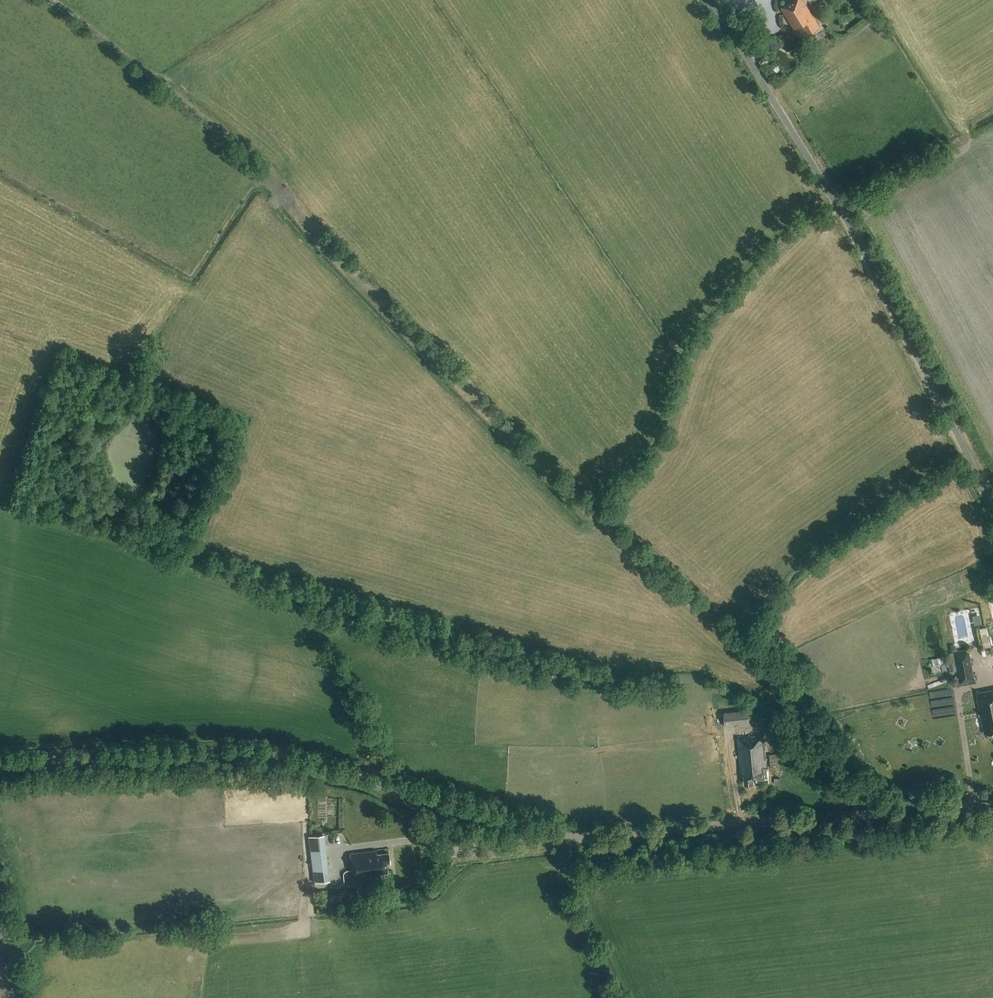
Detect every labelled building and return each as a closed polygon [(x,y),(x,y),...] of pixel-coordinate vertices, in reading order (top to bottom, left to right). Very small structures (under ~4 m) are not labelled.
[(781,9),(794,30),(803,24),(808,34),(820,27),(803,0),(795,0),(781,9)] [(981,612),(973,614),(975,623),(983,622),(981,612)] [(979,628),(982,648),(990,646),(986,627),(979,628)] [(968,649),(957,652),(955,652),(961,683),(975,680),(968,649)] [(992,735),(992,690),(976,693),(984,734),(991,733),(991,735),(992,735)] [(734,723),(740,722),(741,724),(749,724),(748,710),(724,712),(725,726),(734,725),(734,723)] [(744,776),(745,784),(753,784),(753,779),(765,778),(764,768),(766,768),(763,735),(745,737),(745,739),(737,739),(740,776),(744,776)] [(782,749),(794,746),(793,739),(781,741),(782,749)] [(778,754),(769,755),(770,766),(780,765),(778,754)] [(322,836),(308,838),(314,882),(328,881),(322,836)] [(379,876),(378,873),(387,872),(386,862),(389,862),(388,853),(376,854),(375,851),(349,854),(353,880),(379,876)]
